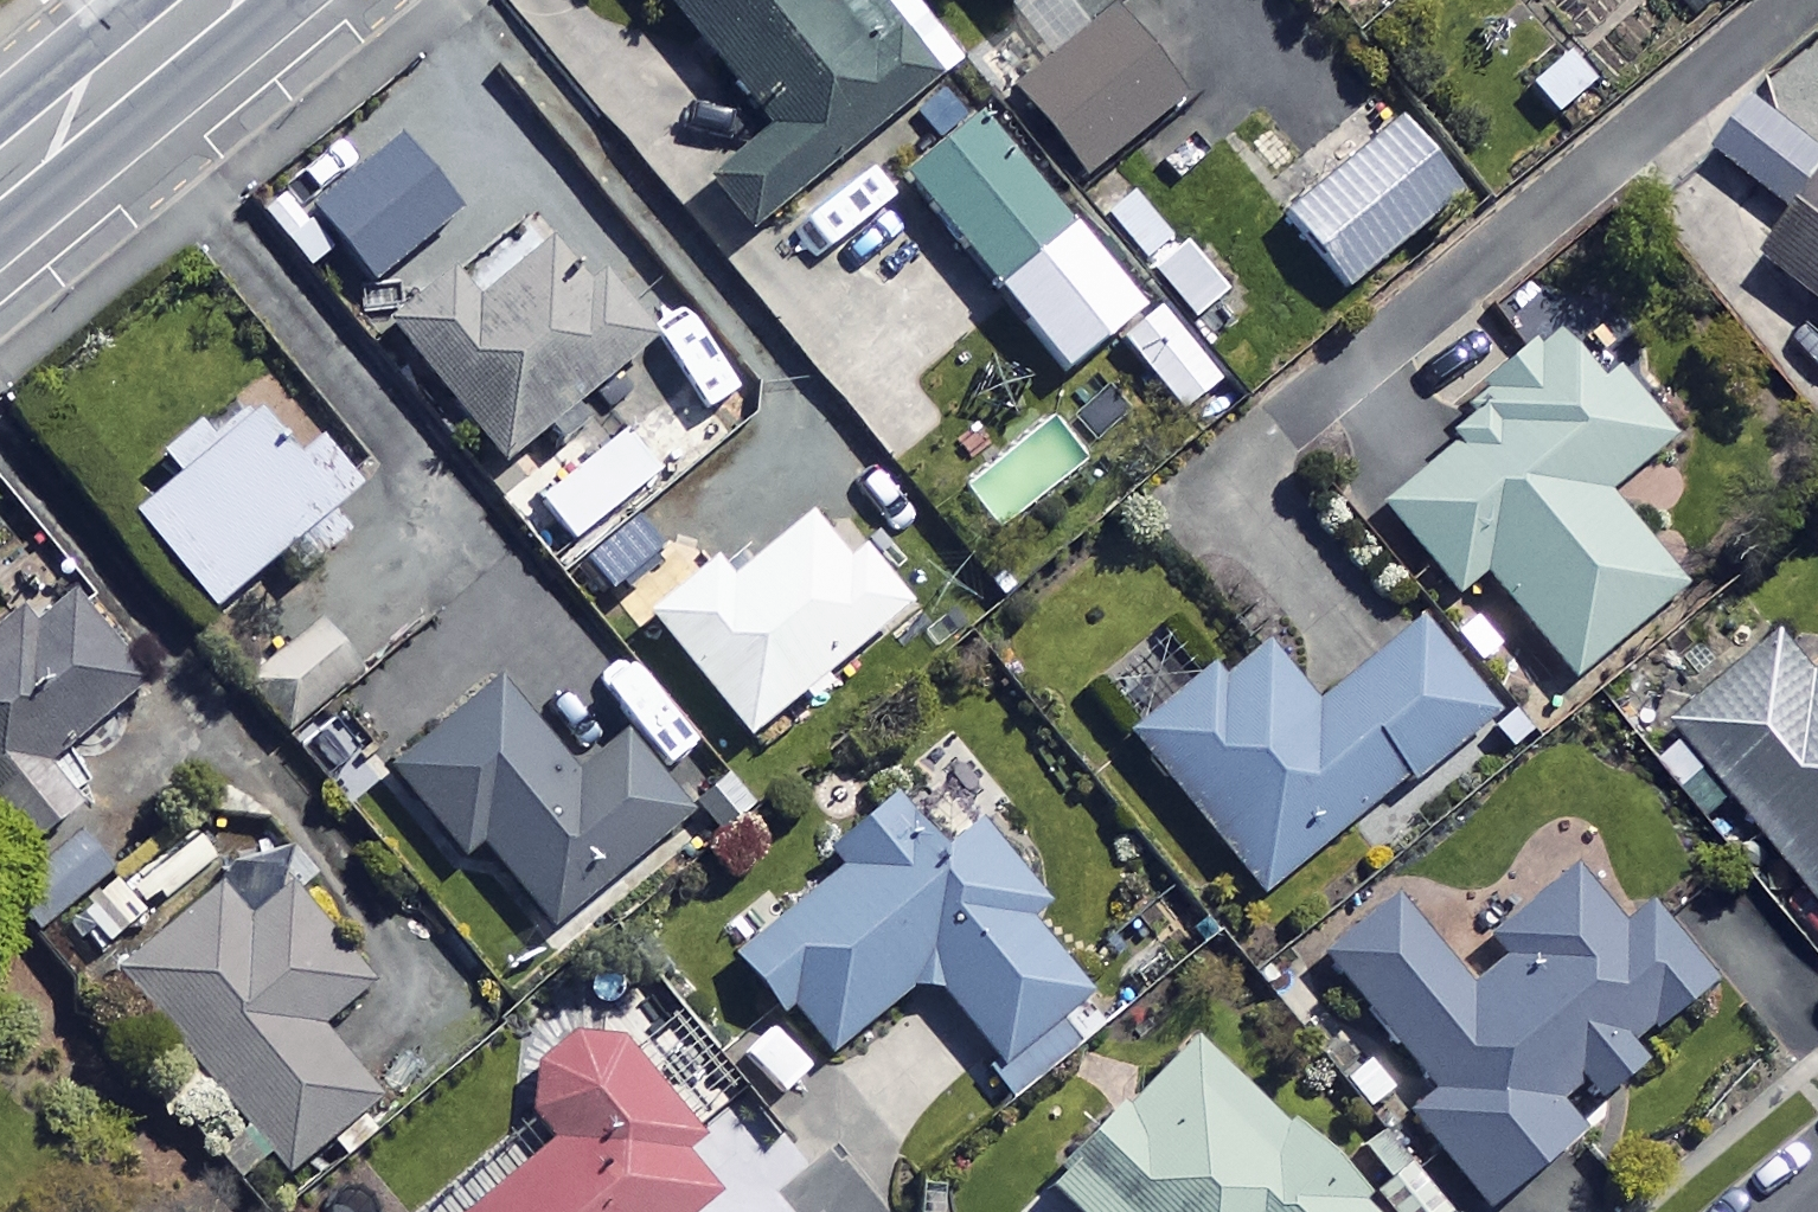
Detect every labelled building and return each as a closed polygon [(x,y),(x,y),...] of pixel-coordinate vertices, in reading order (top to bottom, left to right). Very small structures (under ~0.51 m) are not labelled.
[(757,122),(694,173),(738,227),(923,76),(862,0),(657,0),(757,122)] [(1039,57),(1005,84),(1071,171),(1172,94),(1106,6),(1114,0),(996,0),(1039,57)] [(1596,82),(1563,38),(1513,76),(1546,119),(1596,82)] [(1754,91),(1711,146),(1792,210),(1758,253),(1817,300),(1817,141),(1754,91)] [(1130,300),(969,109),(893,173),(1054,364),(1130,300)] [(1450,186),(1390,115),(1277,211),(1337,282),(1450,186)] [(314,202),(378,278),(467,204),(404,128),(314,202)] [(635,337),(540,222),(461,288),(445,269),(381,322),(491,456),(635,337)] [(1218,285),(1171,235),(1138,266),(1185,315),(1218,285)] [(1211,378),(1153,303),(1113,334),(1171,409),(1211,378)] [(1657,435),(1558,316),(1448,408),(1463,425),(1373,500),(1446,589),(1474,566),(1562,672),(1670,581),(1593,488),(1657,435)] [(147,444),(161,461),(116,497),(199,601),(282,534),(300,557),(336,528),(315,502),(349,475),(269,375),(200,431),(185,414),(147,444)] [(659,538),(571,426),(497,484),(584,597),(659,538)] [(882,609),(799,508),(718,575),(700,554),(635,608),(735,729),(882,609)] [(51,575),(0,615),(0,831),(12,846),(69,801),(33,757),(133,678),(51,575)] [(1480,702),(1411,617),(1306,701),(1246,628),(1121,728),(1250,887),(1480,702)] [(348,669),(308,620),(237,678),(277,727),(348,669)] [(1782,626),(1670,718),(1817,899),(1817,666),(1816,667),(1782,626)] [(567,772),(488,678),(383,765),(454,851),(470,837),(543,924),(681,809),(616,731),(567,772)] [(331,719),(296,744),(343,808),(377,784),(331,719)] [(922,844),(881,792),(822,839),(839,860),(726,950),(770,1006),(781,997),(820,1046),(918,968),(1012,1086),(1099,1017),(1008,903),(1026,888),(964,810),(922,844)] [(1610,915),(1565,858),(1482,924),(1503,951),(1459,986),(1381,889),(1311,945),(1425,1088),(1400,1109),(1473,1200),(1595,1103),(1584,1091),(1631,1053),(1618,1037),(1697,975),(1634,896),(1610,915)] [(238,919),(207,881),(109,962),(278,1167),(368,1093),(308,1021),(358,979),(280,884),(238,919)] [(590,1012),(505,1081),(548,1134),(454,1211),(676,1211),(723,1174),(590,1012)] [(1179,1031),(1038,1179),(1073,1211),(1368,1211),(1179,1031)]
